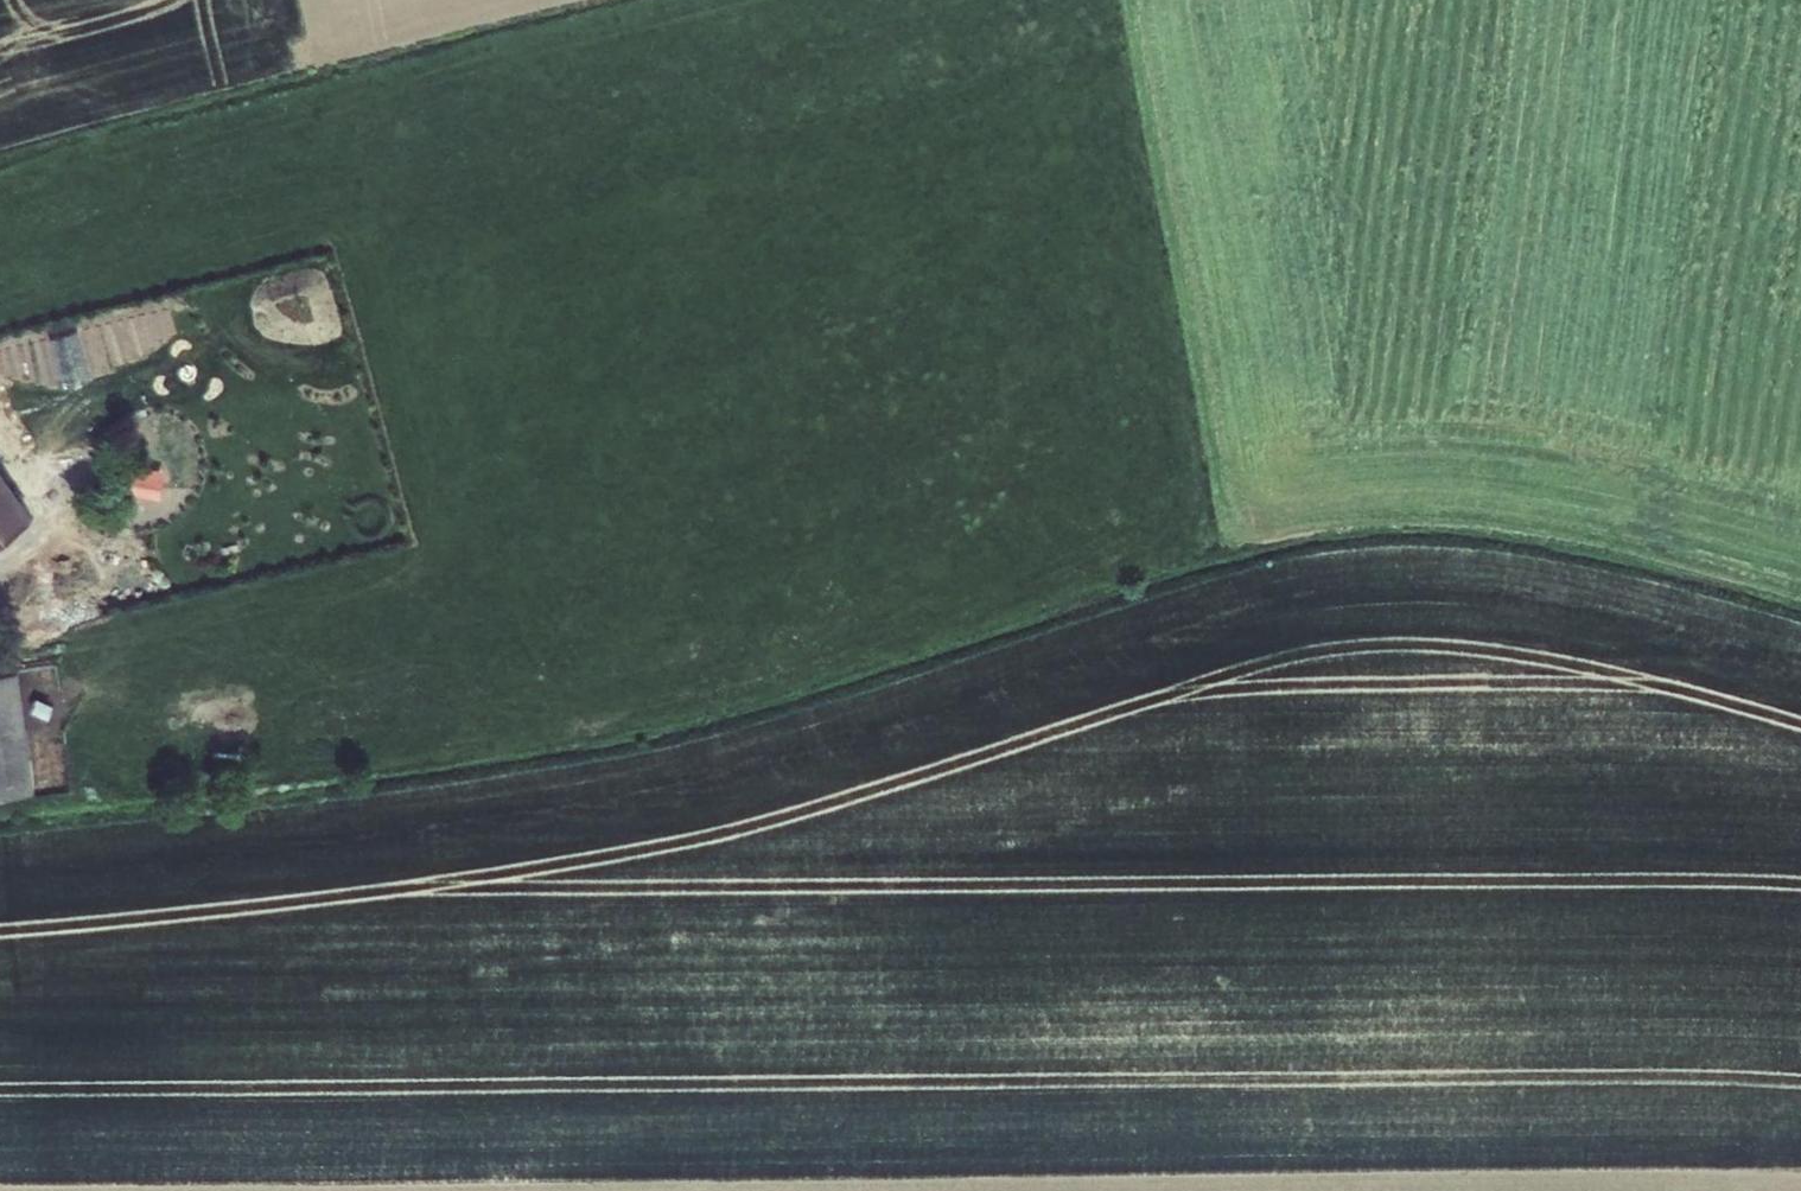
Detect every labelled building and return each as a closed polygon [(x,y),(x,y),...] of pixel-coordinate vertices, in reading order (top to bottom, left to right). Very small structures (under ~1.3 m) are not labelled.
[(33,518),(0,471),(0,541),(33,518)] [(0,672),(0,793),(35,789),(18,669),(0,672)]
